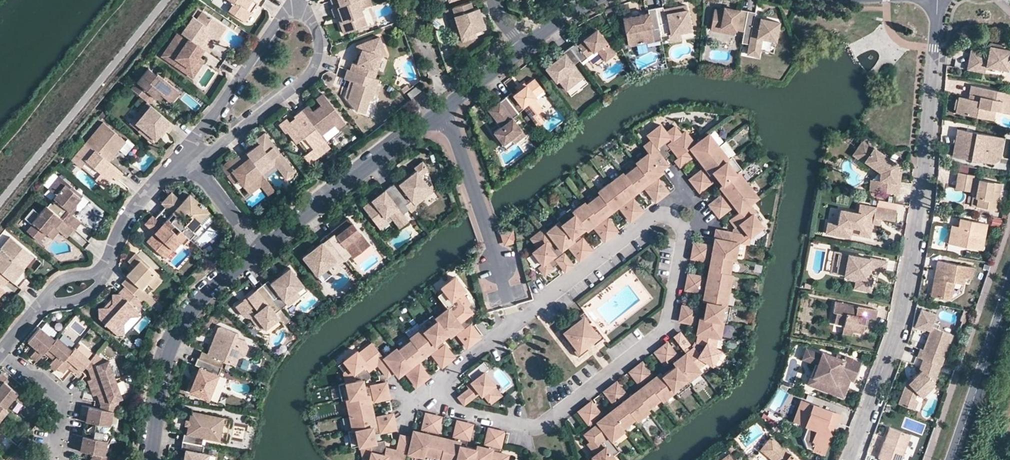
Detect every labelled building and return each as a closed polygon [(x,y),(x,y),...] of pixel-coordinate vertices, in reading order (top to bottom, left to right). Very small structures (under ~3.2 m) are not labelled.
[(232,2),(227,10),(244,21),(250,11),(245,8),(251,0),(229,0),(232,2)] [(254,0),(251,0),(245,8),(250,11),(256,2),(254,0)] [(359,0),(353,0),(334,7),(332,8),(335,16),(337,15),(340,14),(343,22),(341,25),(344,33),(368,24),(362,8),(359,0)] [(371,0),(359,0),(362,8),(372,4),(371,0)] [(478,7),(472,9),(470,1),(452,7),(444,10),(446,18),(453,15),(460,36),(474,31),(474,30),(484,27),(481,18),(478,19),(477,16),(480,15),(478,7)] [(686,4),(670,7),(670,12),(664,13),(663,8),(662,5),(655,7),(659,27),(661,35),(668,34),(680,32),(691,29),(686,4)] [(659,27),(655,7),(648,8),(648,12),(639,14),(639,15),(639,17),(638,18),(639,20),(635,21),(634,19),(633,19),(633,18),(632,17),(632,16),(623,19),(625,27),(629,27),(630,31),(626,32),(629,44),(631,45),(637,44),(638,42),(639,42),(640,42),(641,42),(642,42),(643,41),(645,42),(654,41),(652,29),(659,27)] [(740,10),(724,7),(723,10),(714,8),(710,29),(734,33),(735,29),(744,31),(748,10),(740,9),(740,10)] [(220,22),(202,10),(197,18),(193,15),(181,32),(200,45),(204,48),(209,51),(214,44),(208,40),(204,37),(206,34),(210,37),(220,22)] [(779,21),(760,18),(758,24),(753,23),(754,17),(755,12),(748,10),(744,31),(741,42),(749,44),(747,54),(758,56),(762,38),(775,40),(779,21)] [(226,26),(220,22),(210,37),(216,41),(226,26)] [(615,52),(597,28),(587,36),(589,39),(586,41),(584,40),(577,45),(575,42),(569,46),(579,59),(581,62),(587,57),(587,56),(596,48),(605,60),(615,52)] [(181,32),(178,30),(161,55),(172,62),(175,57),(196,72),(204,59),(199,56),(195,53),(200,45),(181,32)] [(680,32),(668,34),(669,41),(682,39),(680,32)] [(380,36),(359,44),(362,49),(360,54),(357,63),(353,61),(350,69),(375,77),(382,56),(387,54),(380,36)] [(1009,58),(1009,49),(1005,47),(999,46),(1000,44),(990,42),(988,52),(986,62),(969,58),(967,68),(985,72),(986,65),(1008,69),(1009,58)] [(204,48),(200,45),(195,53),(199,56),(204,48)] [(579,59),(569,46),(563,51),(564,53),(557,58),(559,60),(554,64),(552,62),(545,67),(555,81),(558,79),(566,89),(583,76),(573,64),(579,59)] [(988,52),(971,49),(969,58),(986,62),(988,52)] [(196,72),(175,57),(172,62),(193,76),(196,72)] [(156,74),(149,68),(131,88),(139,94),(160,82),(157,73),(156,74)] [(350,69),(348,68),(345,78),(354,81),(352,89),(355,90),(354,93),(351,92),(348,100),(355,111),(365,114),(369,100),(371,101),(372,98),(378,78),(375,77),(350,69)] [(177,89),(157,72),(157,73),(160,82),(139,94),(146,100),(151,94),(156,98),(160,93),(164,96),(168,100),(177,89)] [(543,89),(534,78),(526,84),(519,89),(513,94),(511,91),(505,96),(518,112),(523,108),(531,118),(537,113),(542,109),(533,97),(543,89)] [(971,84),(969,94),(973,94),(973,98),(958,96),(955,112),(984,117),(985,108),(984,106),(989,103),(992,106),(1003,108),(1004,105),(1009,106),(1009,92),(1006,91),(971,84)] [(417,85),(406,93),(410,98),(421,90),(417,85)] [(181,92),(177,89),(168,100),(172,103),(181,92)] [(345,122),(323,93),(316,98),(321,105),(323,107),(321,109),(319,106),(315,109),(313,111),(308,105),(302,110),(321,134),(334,124),(338,128),(345,122)] [(518,112),(505,96),(488,109),(498,123),(500,121),(503,124),(501,126),(493,132),(503,144),(510,138),(514,143),(525,134),(512,117),(518,113),(518,112)] [(174,124),(147,101),(132,120),(146,131),(143,134),(150,140),(157,133),(162,127),(164,128),(168,132),(174,124)] [(321,134),(302,110),(294,116),(295,118),(298,121),(295,124),(292,120),(289,122),(287,118),(278,124),(285,132),(287,131),(296,143),(304,136),(313,148),(303,156),(309,163),(330,147),(321,134)] [(543,121),(537,113),(531,118),(537,126),(543,121)] [(146,131),(132,120),(129,123),(143,134),(146,131)] [(125,140),(103,121),(86,142),(108,160),(114,154),(111,152),(114,148),(119,148),(125,140)] [(666,131),(660,123),(647,133),(651,139),(643,145),(648,152),(660,168),(661,169),(668,164),(663,158),(660,154),(666,149),(667,151),(671,147),(678,156),(695,143),(685,130),(681,133),(675,125),(666,131)] [(998,135),(958,128),(953,155),(965,157),(966,153),(993,159),(998,135)] [(275,145),(265,132),(256,139),(259,143),(246,153),(259,169),(272,160),(275,164),(286,179),(296,171),(281,152),(278,154),(273,147),(275,145)] [(719,145),(709,132),(695,143),(678,156),(674,159),(679,165),(682,163),(691,156),(691,155),(694,152),(697,150),(703,158),(719,145)] [(999,160),(1004,136),(998,135),(993,159),(993,162),(999,164),(999,160)] [(873,147),(862,140),(853,153),(864,161),(864,160),(880,171),(879,180),(871,179),(870,190),(898,193),(901,170),(897,169),(898,164),(873,147)] [(108,160),(86,142),(71,160),(80,167),(85,160),(100,172),(94,178),(103,186),(109,179),(106,176),(109,173),(112,176),(116,180),(123,172),(108,160)] [(729,158),(719,145),(703,158),(708,165),(706,167),(703,170),(702,169),(693,176),(690,178),(694,184),(729,158)] [(669,153),(667,151),(666,149),(660,154),(663,158),(669,153)] [(703,158),(697,150),(694,152),(700,160),(703,158)] [(660,168),(648,152),(635,162),(637,164),(661,196),(668,191),(665,188),(658,179),(657,179),(655,176),(653,173),(660,168)] [(259,169),(246,153),(240,157),(236,161),(234,158),(233,157),(225,163),(224,164),(223,165),(223,167),(223,168),(223,169),(224,170),(224,171),(233,183),(238,179),(250,194),(261,185),(262,187),(269,182),(263,174),(259,169)] [(993,159),(966,153),(965,157),(993,162),(993,159)] [(742,168),(732,155),(730,157),(739,170),(742,168)] [(739,170),(730,157),(729,158),(694,184),(699,191),(702,188),(711,181),(711,180),(717,176),(722,183),(738,171),(739,170)] [(708,165),(703,158),(700,160),(706,167),(708,165)] [(275,164),(272,160),(259,169),(263,174),(275,164)] [(430,185),(421,175),(427,170),(425,165),(422,160),(413,167),(415,170),(410,174),(405,177),(398,183),(396,181),(390,185),(405,204),(411,200),(415,205),(423,199),(419,193),(430,185)] [(661,196),(637,164),(624,174),(635,187),(642,182),(647,187),(646,188),(653,197),(655,200),(661,196)] [(661,169),(660,168),(653,173),(655,176),(662,171),(661,169)] [(748,183),(738,171),(722,183),(728,190),(725,193),(722,195),(721,194),(712,201),(709,204),(714,210),(748,183)] [(994,181),(974,177),(975,174),(959,171),(957,181),(973,184),(972,188),(977,189),(976,197),(978,197),(977,205),(997,209),(1000,191),(992,190),(994,181)] [(624,174),(623,172),(610,181),(636,215),(642,210),(640,207),(633,199),(632,199),(630,196),(627,193),(635,187),(624,174)] [(82,195),(59,175),(48,188),(56,194),(58,198),(56,200),(53,201),(50,203),(47,206),(73,228),(75,229),(81,221),(75,216),(72,213),(67,209),(69,207),(75,209),(76,201),(82,195)] [(250,194),(238,179),(233,183),(245,198),(250,194)] [(636,215),(610,181),(597,191),(599,193),(609,207),(617,201),(619,204),(622,207),(621,208),(628,217),(630,220),(636,215)] [(973,184),(957,181),(955,188),(971,191),(972,188),(973,184)] [(275,190),(269,182),(262,187),(269,195),(275,190)] [(758,196),(748,183),(714,210),(719,216),(722,213),(731,206),(730,206),(733,203),(736,201),(742,208),(749,203),(758,196)] [(728,190),(722,183),(719,185),(725,193),(728,190)] [(405,204),(390,185),(379,193),(380,195),(381,195),(381,196),(378,198),(376,196),(362,206),(376,224),(384,217),(388,214),(399,228),(409,220),(403,213),(409,209),(405,204)] [(637,190),(635,187),(627,193),(630,196),(637,190)] [(609,207),(599,193),(586,203),(611,235),(617,230),(614,227),(607,218),(607,219),(602,213),(609,207)] [(199,202),(190,194),(180,204),(169,194),(162,202),(166,206),(160,211),(189,238),(202,224),(198,221),(207,210),(202,205),(203,204),(200,201),(199,202)] [(417,207),(415,205),(411,200),(405,204),(409,209),(411,211),(417,207)] [(611,235),(586,203),(584,201),(572,211),(584,227),(591,221),(594,224),(596,227),(595,227),(602,237),(605,240),(611,235)] [(619,204),(617,201),(609,207),(612,210),(619,204)] [(742,208),(736,201),(733,203),(739,211),(742,208)] [(763,225),(753,213),(756,211),(749,203),(742,208),(739,211),(729,218),(735,226),(737,228),(736,233),(732,232),(726,231),(716,229),(714,237),(718,238),(737,242),(748,244),(750,235),(763,225)] [(896,210),(859,203),(858,212),(843,209),(840,208),(837,223),(828,221),(825,232),(850,237),(852,226),(860,228),(871,230),(872,222),(873,219),(871,218),(871,216),(880,217),(894,220),(896,210)] [(47,206),(45,204),(38,212),(32,207),(23,217),(31,223),(26,230),(38,240),(45,232),(49,227),(54,226),(58,230),(66,236),(73,228),(47,206)] [(571,210),(569,207),(557,217),(559,220),(571,210)] [(572,211),(571,210),(559,220),(559,221),(585,254),(592,250),(589,247),(582,238),(581,238),(577,232),(584,227),(572,211)] [(189,238),(160,211),(155,218),(151,214),(144,222),(154,231),(146,240),(162,255),(177,239),(183,244),(189,238)] [(879,224),(880,217),(871,216),(871,218),(873,219),(872,222),(879,224)] [(370,244),(349,217),(337,226),(341,232),(340,236),(338,237),(336,235),(335,235),(332,230),(326,235),(338,250),(344,246),(353,258),(370,244)] [(388,222),(384,217),(376,224),(380,228),(388,222)] [(983,249),(988,223),(960,217),(959,226),(955,244),(983,249)] [(585,254),(559,221),(546,230),(559,246),(566,240),(568,243),(571,246),(570,247),(577,256),(579,259),(585,254)] [(594,224),(591,221),(584,227),(586,230),(594,224)] [(955,244),(959,226),(952,224),(948,243),(955,244)] [(58,230),(54,226),(49,227),(45,232),(51,238),(58,230)] [(341,232),(337,226),(332,230),(335,235),(336,235),(338,237),(340,236),(341,232)] [(546,230),(544,227),(531,237),(537,246),(532,251),(541,263),(538,266),(544,274),(552,268),(552,267),(550,264),(556,259),(558,262),(565,270),(573,264),(561,249),(559,246),(546,230)] [(871,230),(860,228),(858,234),(870,236),(871,230)] [(500,235),(505,247),(516,243),(511,231),(500,235)] [(594,231),(586,236),(593,249),(602,244),(594,231)] [(338,250),(326,235),(320,240),(321,242),(315,247),(309,251),(303,256),(318,275),(325,269),(330,270),(339,263),(334,257),(340,253),(338,250)] [(10,236),(0,247),(0,270),(9,277),(22,288),(29,280),(25,277),(14,268),(16,265),(20,264),(30,253),(10,236)] [(716,247),(712,247),(709,246),(709,245),(698,243),(694,242),(693,250),(732,257),(734,258),(737,242),(718,238),(716,247)] [(568,243),(566,240),(559,246),(561,249),(568,243)] [(358,264),(375,250),(370,244),(353,258),(358,264)] [(732,257),(693,250),(691,257),(695,258),(706,260),(706,259),(714,260),(712,270),(729,273),(732,257)] [(870,257),(840,251),(837,267),(848,269),(847,275),(846,278),(855,279),(854,287),(870,290),(873,276),(869,275),(865,274),(866,267),(871,268),(885,271),(887,260),(870,256),(870,257)] [(163,278),(136,252),(128,261),(130,263),(122,271),(128,276),(122,283),(125,286),(136,296),(142,288),(141,287),(146,282),(153,288),(163,278)] [(33,255),(30,253),(20,264),(23,267),(33,255)] [(974,267),(938,260),(936,272),(939,273),(938,277),(935,277),(931,296),(947,299),(949,289),(953,290),(954,283),(963,284),(964,278),(971,279),(974,267)] [(23,267),(20,264),(16,265),(14,268),(25,277),(23,267)] [(304,286),(290,267),(282,273),(278,276),(270,282),(268,280),(262,284),(274,300),(282,309),(287,305),(289,306),(297,300),(292,295),(304,286)] [(0,270),(0,281),(3,284),(9,277),(0,270)] [(729,273),(712,270),(711,279),(707,278),(703,277),(703,276),(692,274),(688,273),(687,281),(728,289),(731,273),(729,273)] [(463,297),(460,293),(461,292),(464,289),(454,276),(441,286),(443,290),(437,294),(447,307),(464,329),(470,325),(465,317),(472,311),(467,305),(469,303),(464,296),(463,297)] [(728,289),(687,281),(685,289),(689,289),(700,291),(701,290),(704,291),(708,292),(706,301),(725,305),(728,289)] [(274,300),(262,284),(247,297),(249,299),(245,302),(243,299),(235,305),(243,316),(250,318),(258,328),(266,330),(280,319),(276,314),(282,309),(274,300)] [(136,296),(125,286),(117,294),(112,294),(113,303),(109,307),(99,307),(99,317),(117,333),(125,333),(125,322),(131,316),(139,315),(138,309),(143,303),(136,296)] [(308,291),(304,286),(292,295),(297,300),(308,291)] [(877,308),(834,300),(832,311),(836,312),(834,322),(843,324),(843,325),(852,327),(852,330),(862,332),(863,324),(866,325),(867,317),(874,318),(875,318),(877,308)] [(725,305),(706,301),(704,310),(697,309),(697,308),(686,306),(682,305),(681,313),(722,321),(724,321),(727,305),(725,305)] [(464,329),(447,307),(434,317),(447,333),(454,327),(456,330),(459,333),(458,334),(465,343),(467,346),(473,341),(464,329)] [(936,314),(921,309),(915,326),(925,329),(925,328),(931,330),(927,339),(929,340),(928,343),(926,342),(924,349),(920,348),(917,356),(923,358),(940,364),(941,365),(953,333),(938,328),(939,323),(933,321),(936,314)] [(593,329),(588,323),(591,320),(584,311),(574,318),(576,321),(570,326),(568,323),(558,331),(566,340),(569,338),(573,344),(570,346),(578,356),(588,348),(586,346),(591,341),(594,344),(604,336),(596,326),(593,329)] [(722,321),(681,313),(679,320),(694,323),(694,322),(698,323),(702,323),(700,333),(717,336),(719,336),(722,321)] [(433,316),(432,314),(419,323),(421,326),(433,316)] [(434,317),(433,316),(421,326),(421,327),(448,361),(454,356),(452,353),(445,344),(444,345),(439,339),(447,333),(434,317)] [(246,339),(237,336),(239,332),(222,325),(218,326),(213,340),(216,341),(214,346),(211,345),(208,353),(202,351),(199,358),(221,367),(224,360),(225,360),(229,362),(232,355),(239,357),(246,355),(249,347),(246,339)] [(480,337),(470,325),(464,329),(473,341),(480,337)] [(852,327),(843,325),(842,332),(851,334),(852,330),(852,327)] [(54,339),(39,327),(27,341),(36,348),(30,356),(36,361),(45,351),(54,339)] [(448,361),(421,327),(409,337),(411,339),(421,353),(429,347),(431,350),(433,353),(432,354),(439,363),(442,366),(448,361)] [(456,330),(454,327),(447,333),(449,336),(456,330)] [(700,333),(699,332),(697,341),(697,342),(700,343),(696,348),(694,346),(693,347),(690,350),(686,345),(689,343),(685,338),(680,332),(674,337),(685,352),(688,355),(697,367),(706,361),(712,364),(720,350),(715,346),(717,336),(700,333)] [(72,350),(57,337),(54,339),(45,351),(54,358),(49,365),(55,370),(57,367),(72,350)] [(421,353),(411,339),(398,349),(422,381),(429,376),(426,373),(419,364),(418,365),(416,362),(413,359),(421,353)] [(700,343),(697,342),(697,341),(694,340),(692,345),(693,347),(694,346),(696,348),(700,343)] [(383,357),(372,342),(358,352),(356,350),(343,360),(349,368),(343,373),(345,382),(362,378),(364,378),(363,372),(367,369),(368,370),(377,363),(381,368),(387,376),(394,370),(383,357)] [(697,367),(688,355),(680,361),(678,358),(676,355),(676,354),(669,345),(667,342),(661,347),(687,380),(700,370),(697,367)] [(90,360),(74,347),(72,350),(57,367),(63,372),(69,366),(78,374),(85,365),(90,360)] [(398,349),(396,347),(383,357),(394,370),(396,372),(403,367),(405,370),(408,373),(407,373),(414,382),(416,386),(422,381),(398,349)] [(431,350),(429,347),(421,353),(423,356),(431,350)] [(687,380),(661,347),(655,351),(657,355),(664,364),(665,363),(670,369),(662,374),(674,390),(675,391),(688,381),(687,380)] [(861,362),(845,356),(843,359),(822,351),(821,353),(806,348),(802,358),(814,363),(821,366),(814,386),(843,397),(846,388),(845,387),(846,385),(843,384),(846,378),(849,379),(854,381),(861,362)] [(688,355),(685,352),(678,358),(680,361),(688,355)] [(115,379),(108,360),(105,361),(95,353),(90,360),(85,365),(88,368),(91,375),(95,374),(96,377),(92,378),(88,380),(90,387),(115,379)] [(423,356),(421,353),(413,359),(416,362),(423,356)] [(239,357),(232,355),(229,362),(236,364),(239,357)] [(199,358),(198,357),(195,364),(202,367),(198,376),(196,382),(192,392),(209,399),(222,367),(221,367),(199,358)] [(940,364),(923,358),(920,368),(921,370),(913,378),(910,382),(907,381),(899,402),(911,407),(915,398),(917,392),(921,397),(935,383),(934,382),(940,364)] [(493,383),(483,371),(488,367),(482,360),(466,372),(472,379),(470,381),(472,384),(468,387),(457,396),(463,403),(478,391),(480,394),(482,392),(487,399),(495,393),(490,386),(493,383)] [(814,386),(821,366),(814,363),(807,383),(814,386)] [(660,398),(636,366),(630,371),(632,374),(639,383),(640,382),(644,388),(637,394),(647,407),(660,398)] [(405,370),(403,367),(396,372),(398,375),(405,370)] [(662,374),(660,371),(653,377),(655,380),(662,374)] [(4,380),(7,377),(1,372),(0,373),(0,403),(5,407),(18,392),(4,380)] [(345,382),(341,383),(344,399),(345,398),(388,389),(386,382),(377,384),(371,385),(371,386),(364,388),(362,378),(345,382)] [(122,398),(115,379),(90,387),(93,395),(98,393),(102,392),(103,395),(98,396),(101,403),(100,408),(112,410),(116,411),(119,399),(122,398)] [(647,407),(637,394),(629,400),(627,397),(625,394),(626,393),(619,384),(616,381),(610,386),(635,417),(636,420),(649,410),(647,407)] [(690,384),(688,381),(675,391),(677,394),(690,384)] [(635,417),(610,386),(604,391),(607,394),(613,403),(614,402),(619,408),(612,414),(622,427),(635,417)] [(388,389),(345,398),(349,414),(368,410),(366,401),(370,400),(374,399),(374,400),(385,398),(389,397),(388,389)] [(637,394),(635,391),(627,397),(629,400),(637,394)] [(841,414),(801,399),(793,420),(807,425),(816,429),(812,440),(815,441),(812,449),(823,453),(831,434),(827,426),(829,419),(835,421),(838,422),(841,414)] [(622,427),(612,414),(604,420),(602,417),(600,414),(601,413),(594,404),(591,401),(585,406),(592,415),(611,439),(624,429),(622,427)] [(100,408),(81,404),(79,419),(95,422),(92,437),(76,434),(73,449),(93,452),(103,454),(105,445),(108,432),(110,419),(112,410),(100,408)] [(592,415),(585,406),(579,410),(581,414),(586,420),(592,415)] [(370,419),(368,410),(349,414),(352,430),(394,421),(393,413),(389,414),(377,416),(378,417),(374,418),(370,419)] [(224,417),(191,411),(190,420),(189,425),(187,434),(184,433),(182,441),(202,444),(203,437),(220,440),(224,417)] [(612,414),(609,411),(602,417),(604,420),(612,414)] [(424,453),(433,414),(426,413),(425,417),(422,428),(423,428),(422,432),(422,435),(412,433),(411,437),(408,452),(423,456),(424,453)] [(444,441),(434,438),(435,435),(436,431),(437,431),(440,420),(441,416),(433,414),(424,453),(440,457),(444,441)] [(592,415),(586,420),(591,427),(583,433),(589,440),(586,442),(591,449),(592,448),(596,452),(594,453),(591,456),(594,459),(613,459),(615,459),(612,455),(619,450),(611,439),(592,415)] [(835,421),(829,419),(827,426),(831,434),(835,421)] [(444,441),(440,457),(439,459),(440,459),(456,459),(465,422),(457,420),(456,424),(454,435),(455,435),(454,439),(453,443),(444,441)] [(352,430),(351,430),(354,445),(360,444),(375,441),(373,432),(380,430),(381,431),(387,430),(396,428),(394,421),(352,430)] [(466,446),(467,438),(469,439),(471,428),(472,424),(465,422),(456,459),(472,459),(475,448),(466,446)] [(812,440),(816,429),(807,425),(803,437),(806,446),(812,449),(815,441),(812,440)] [(911,433),(890,426),(886,437),(887,437),(888,440),(888,441),(885,440),(879,457),(882,458),(882,459),(901,459),(911,433)] [(496,429),(488,428),(488,431),(485,443),(486,443),(485,447),(484,450),(475,448),(472,459),(489,459),(493,441),(496,429)] [(501,443),(503,435),(504,431),(496,429),(493,441),(501,443)] [(409,436),(400,434),(398,443),(397,450),(386,447),(385,449),(380,448),(378,441),(375,441),(360,444),(362,455),(369,457),(369,459),(403,459),(405,452),(409,436)] [(780,443),(771,436),(760,448),(769,456),(780,443)] [(202,452),(203,445),(202,444),(182,441),(181,448),(185,449),(184,457),(183,459),(207,459),(208,453),(202,452)] [(508,454),(499,452),(501,443),(493,441),(489,459),(506,459),(508,454)] [(780,443),(769,456),(773,459),(799,459),(780,443)]
